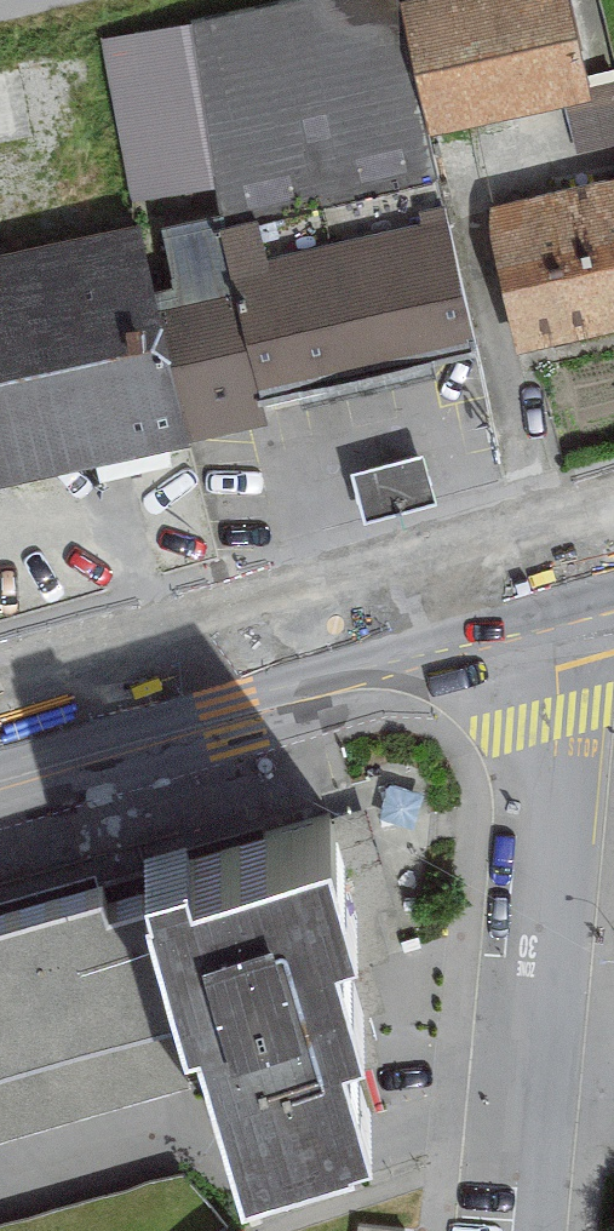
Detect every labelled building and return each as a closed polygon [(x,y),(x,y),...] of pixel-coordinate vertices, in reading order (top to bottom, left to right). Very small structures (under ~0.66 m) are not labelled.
[(95,50),(130,203),(209,184),(217,217),(251,209),(253,217),(432,176),(391,0),(314,0),(95,50)] [(562,0),(426,0),(398,7),(430,137),(586,99),(562,0)] [(485,204),(515,354),(613,333),(613,178),(485,204)] [(218,231),(257,392),(466,341),(434,207),(412,213),(414,222),(260,260),(251,223),(218,231)] [(132,222),(0,254),(0,484),(256,422),(208,221),(161,232),(173,282),(148,288),(132,222)] [(0,914),(0,1064),(177,1010),(224,1163),(352,1124),(322,1026),(343,1020),(315,928),(338,921),(309,826),(171,868),(165,848),(117,862),(127,895),(98,904),(92,886),(0,914)]
